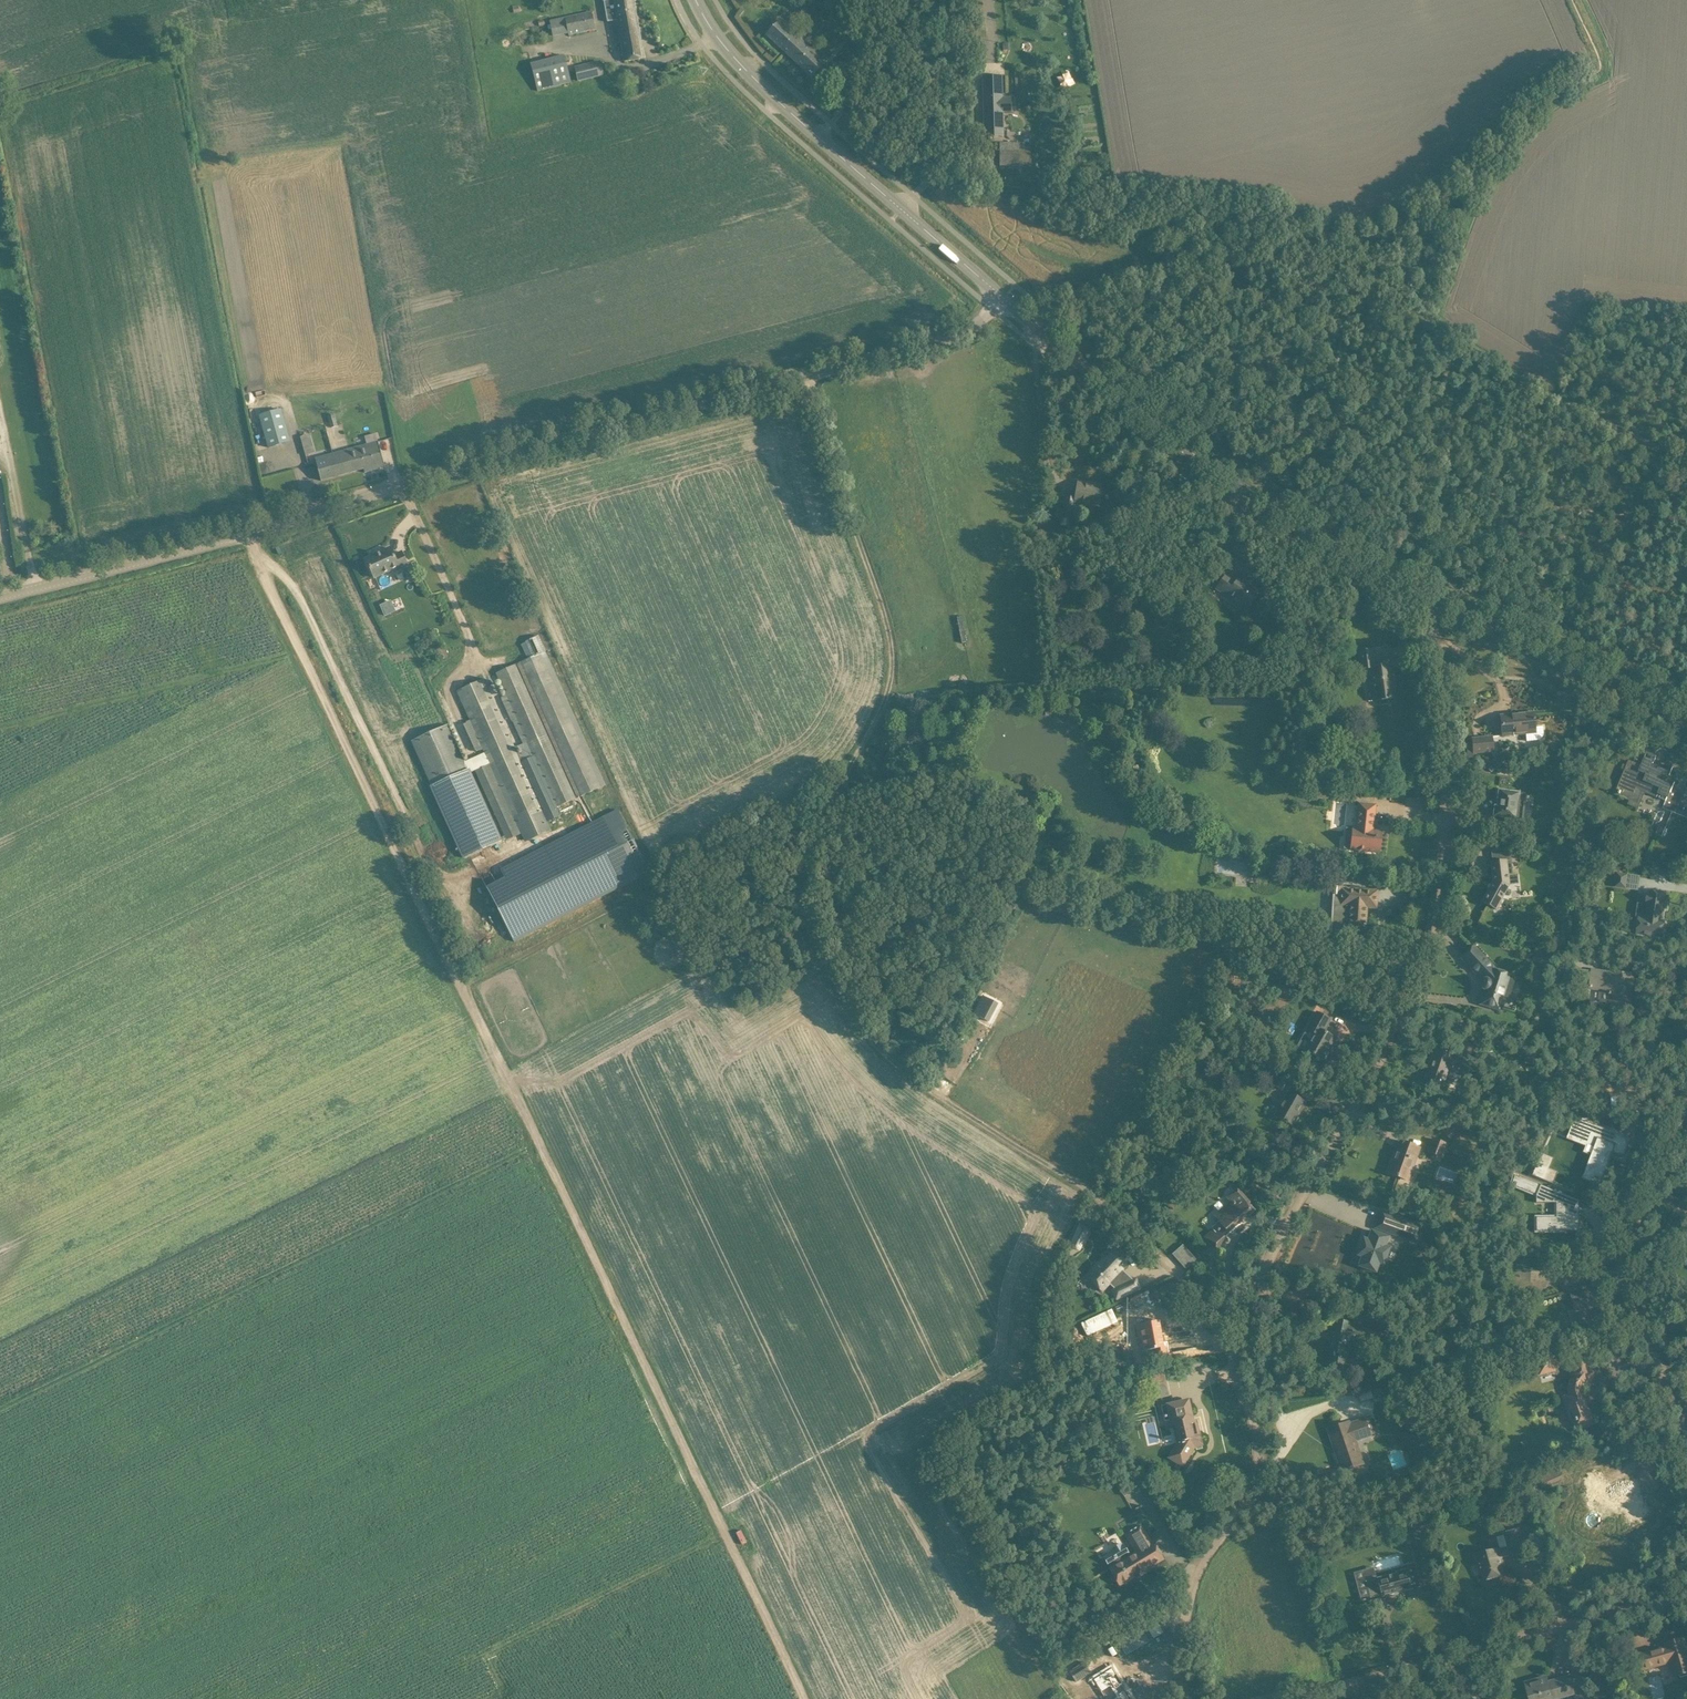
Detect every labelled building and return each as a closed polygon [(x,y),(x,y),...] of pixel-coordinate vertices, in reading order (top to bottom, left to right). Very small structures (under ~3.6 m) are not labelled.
[(613,37),(620,36),(619,30),(628,29),(628,25),(638,24),(634,0),(611,0),(604,1),(608,22),(611,21),(613,37)] [(840,17),(848,17),(846,0),(839,0),(840,17)] [(591,13),(565,18),(565,17),(550,20),(554,37),(568,34),(569,35),(595,30),(591,13)] [(795,35),(788,29),(780,21),(766,35),(811,78),(829,58),(814,44),(810,49),(802,40),(806,36),(800,31),(795,35)] [(620,36),(613,37),(614,43),(621,42),(622,48),(624,62),(644,58),(638,24),(628,25),(628,29),(619,30),(620,36)] [(539,91),(571,83),(564,56),(532,64),(539,91)] [(602,75),(599,62),(576,68),(579,81),(602,75)] [(984,128),(1002,128),(1001,76),(983,76),(984,128)] [(1024,143),(1010,143),(999,143),(999,166),(1030,166),(1030,148),(1024,148),(1024,143)] [(1231,291),(1234,299),(1248,295),(1246,287),(1231,291)] [(279,409),(259,415),(260,420),(268,446),(288,440),(281,414),(279,409)] [(326,416),(330,428),(339,425),(335,413),(326,416)] [(385,467),(378,442),(316,459),(321,481),(364,469),(365,473),(385,467)] [(312,445),(303,447),(305,455),(314,452),(312,445)] [(1057,508),(1056,516),(1061,517),(1061,518),(1060,525),(1069,527),(1071,519),(1072,519),(1075,503),(1088,505),(1099,507),(1102,485),(1078,481),(1075,498),(1065,496),(1063,509),(1057,508)] [(366,559),(374,578),(393,569),(394,571),(408,565),(402,552),(394,556),(390,548),(366,559)] [(1208,555),(1190,564),(1194,571),(1212,561),(1208,555)] [(1159,576),(1167,582),(1169,578),(1161,573),(1159,576)] [(1227,573),(1221,582),(1216,589),(1247,610),(1259,592),(1245,582),(1247,580),(1240,575),(1237,580),(1227,573)] [(387,602),(380,605),(385,616),(391,613),(387,602)] [(1328,619),(1328,628),(1346,628),(1346,619),(1328,619)] [(606,785),(538,635),(525,641),(533,657),(540,654),(545,664),(600,787),(606,785)] [(1367,669),(1372,701),(1395,698),(1394,687),(1395,687),(1392,665),(1374,667),(1372,649),(1357,652),(1360,670),(1367,669)] [(514,747),(488,690),(484,679),(457,691),(471,721),(464,725),(477,753),(483,750),(484,753),(464,762),(458,748),(448,725),(411,741),(431,786),(430,786),(463,859),(501,842),(469,773),(475,771),(506,840),(521,834),(525,842),(552,830),(548,821),(561,816),(557,807),(600,787),(540,654),(533,657),(497,674),(506,695),(501,698),(511,722),(513,721),(523,744),(514,747)] [(1133,695),(1132,684),(1118,685),(1118,695),(1133,695)] [(1535,727),(1534,724),(1533,713),(1500,716),(1502,736),(1513,735),(1526,734),(1526,741),(1540,740),(1543,736),(1542,726),(1535,727)] [(1487,737),(1472,738),(1473,752),(1488,751),(1487,737)] [(1497,756),(1486,768),(1491,773),(1495,769),(1495,768),(1502,761),(1497,756)] [(1643,759),(1639,769),(1638,772),(1641,773),(1639,776),(1629,771),(1620,792),(1619,794),(1619,795),(1619,796),(1615,795),(1615,796),(1637,804),(1642,792),(1658,798),(1657,799),(1660,800),(1660,799),(1666,802),(1663,809),(1675,814),(1683,794),(1672,790),(1675,783),(1665,779),(1667,774),(1670,775),(1673,767),(1669,766),(1667,771),(1653,765),(1653,763),(1643,759)] [(1497,807),(1495,807),(1494,816),(1504,818),(1504,822),(1514,823),(1515,819),(1522,820),(1523,808),(1516,807),(1518,794),(1499,791),(1497,807)] [(1375,805),(1364,804),(1358,803),(1356,829),(1352,828),(1350,850),(1379,853),(1381,831),(1371,830),(1372,823),(1373,823),(1375,805)] [(504,877),(486,886),(514,942),(649,872),(617,810),(499,867),(504,877)] [(1656,834),(1662,836),(1666,827),(1660,825),(1656,834)] [(1494,835),(1510,837),(1511,828),(1495,826),(1494,835)] [(1482,902),(1491,907),(1496,909),(1509,885),(1507,869),(1511,868),(1508,845),(1491,847),(1493,861),(1491,862),(1493,882),(1482,902)] [(1617,873),(1615,887),(1625,889),(1627,875),(1617,873)] [(1376,891),(1340,889),(1334,888),(1330,943),(1342,944),(1344,925),(1348,925),(1348,929),(1365,930),(1366,907),(1375,908),(1376,891)] [(1637,934),(1663,937),(1666,921),(1662,920),(1664,908),(1667,909),(1669,897),(1666,896),(1666,894),(1651,892),(1650,894),(1648,894),(1646,906),(1649,906),(1647,918),(1639,917),(1639,920),(1636,920),(1635,930),(1637,931),(1637,934)] [(642,916),(651,927),(662,919),(653,908),(642,916)] [(1606,926),(1605,936),(1617,938),(1620,923),(1616,923),(1615,927),(1606,926)] [(1473,947),(1462,958),(1483,980),(1482,981),(1481,982),(1481,984),(1481,985),(1481,987),(1482,988),(1483,989),(1484,990),(1486,990),(1481,1004),(1492,1007),(1500,1009),(1501,1009),(1503,1007),(1505,1002),(1504,998),(1504,997),(1508,998),(1514,978),(1510,977),(1511,975),(1494,968),(1481,955),(1473,947)] [(1610,1003),(1618,1004),(1629,1005),(1632,986),(1629,986),(1630,975),(1613,973),(1613,974),(1592,971),(1590,988),(1611,990),(1610,1003)] [(982,995),(973,1013),(980,1017),(990,999),(982,995)] [(1304,1051),(1313,1056),(1322,1061),(1328,1051),(1329,1052),(1336,1039),(1323,1033),(1330,1020),(1316,1012),(1306,1030),(1313,1034),(1304,1051)] [(1425,1080),(1436,1083),(1442,1085),(1447,1069),(1466,1076),(1470,1062),(1452,1056),(1452,1055),(1436,1049),(1425,1080)] [(1271,1085),(1282,1090),(1290,1074),(1280,1069),(1271,1085)] [(1600,1088),(1596,1101),(1627,1111),(1632,1097),(1600,1088)] [(1274,1116),(1282,1120),(1292,1126),(1305,1102),(1288,1092),(1274,1116)] [(1580,1114),(1572,1132),(1602,1144),(1598,1153),(1595,1151),(1588,1171),(1601,1176),(1604,1168),(1606,1168),(1610,1158),(1605,1156),(1608,1146),(1624,1152),(1631,1134),(1580,1114)] [(1427,1152),(1442,1157),(1447,1144),(1432,1139),(1427,1152)] [(1387,1173),(1398,1177),(1408,1180),(1420,1148),(1399,1141),(1387,1173)] [(1541,1155),(1533,1176),(1543,1180),(1551,1160),(1541,1155)] [(1267,1172),(1261,1183),(1274,1191),(1280,1180),(1267,1172)] [(1579,1231),(1578,1200),(1515,1175),(1511,1185),(1536,1195),(1536,1203),(1556,1203),(1556,1217),(1536,1217),(1536,1231),(1579,1231)] [(1206,1237),(1216,1248),(1226,1239),(1222,1235),(1244,1216),(1246,1218),(1255,1211),(1249,1204),(1250,1203),(1238,1190),(1228,1198),(1233,1204),(1223,1213),(1222,1212),(1216,1217),(1219,1221),(1211,1228),(1214,1231),(1206,1237)] [(1381,1212),(1376,1227),(1394,1234),(1397,1226),(1405,1229),(1407,1221),(1381,1212)] [(1078,1223),(1068,1245),(1079,1250),(1083,1240),(1085,1241),(1087,1237),(1085,1236),(1089,1228),(1078,1223)] [(1359,1266),(1369,1270),(1376,1272),(1379,1263),(1384,1265),(1390,1248),(1385,1246),(1388,1237),(1372,1231),(1368,1240),(1364,1239),(1358,1255),(1362,1257),(1359,1266)] [(1103,1258),(1086,1276),(1102,1291),(1128,1263),(1111,1247),(1102,1257),(1103,1258)] [(1136,1279),(1112,1290),(1117,1300),(1140,1289),(1136,1279)] [(1571,1290),(1574,1301),(1580,1323),(1604,1316),(1600,1303),(1597,1304),(1592,1284),(1571,1290)] [(1328,1351),(1339,1354),(1345,1355),(1348,1338),(1368,1342),(1370,1328),(1351,1324),(1351,1323),(1334,1320),(1328,1351)] [(1159,1321),(1135,1325),(1138,1340),(1140,1340),(1143,1351),(1154,1349),(1156,1356),(1166,1354),(1165,1346),(1164,1347),(1159,1321)] [(1584,1348),(1599,1359),(1608,1348),(1599,1341),(1595,1347),(1589,1342),(1584,1348)] [(1515,1346),(1512,1352),(1517,1355),(1520,1349),(1515,1346)] [(1534,1360),(1527,1362),(1531,1376),(1538,1375),(1538,1376),(1555,1372),(1551,1355),(1534,1359),(1534,1360)] [(1441,1359),(1432,1359),(1433,1376),(1442,1376),(1442,1371),(1441,1362),(1441,1359)] [(1570,1394),(1571,1395),(1568,1396),(1571,1403),(1567,1404),(1570,1412),(1572,1413),(1575,1412),(1581,1428),(1583,1428),(1585,1429),(1590,1427),(1590,1426),(1594,1424),(1589,1409),(1587,1404),(1588,1403),(1584,1391),(1584,1390),(1584,1389),(1584,1388),(1585,1387),(1596,1374),(1582,1362),(1572,1375),(1574,1377),(1573,1379),(1572,1380),(1572,1381),(1571,1383),(1570,1384),(1570,1386),(1570,1387),(1570,1389),(1570,1391),(1570,1392),(1570,1394)] [(1163,1371),(1148,1375),(1150,1382),(1151,1385),(1165,1382),(1164,1379),(1163,1371)] [(1161,1406),(1163,1417),(1164,1421),(1173,1419),(1174,1421),(1173,1421),(1178,1442),(1180,1444),(1174,1454),(1185,1461),(1194,1447),(1199,1446),(1197,1439),(1199,1438),(1197,1429),(1195,1430),(1189,1399),(1161,1406)] [(1157,1410),(1155,1403),(1147,1405),(1149,1412),(1157,1410)] [(1348,1422),(1339,1426),(1328,1429),(1342,1471),(1362,1464),(1354,1441),(1370,1436),(1364,1419),(1349,1424),(1348,1422)] [(1509,1455),(1503,1463),(1511,1470),(1518,1461),(1509,1455)] [(977,1464),(967,1468),(970,1476),(980,1472),(977,1464)] [(1594,1499),(1592,1499),(1598,1523),(1627,1515),(1630,1523),(1635,1522),(1636,1527),(1642,1526),(1649,1524),(1641,1496),(1639,1491),(1638,1489),(1641,1488),(1637,1474),(1603,1483),(1604,1489),(1606,1488),(1607,1495),(1594,1499)] [(1486,1490),(1488,1495),(1495,1493),(1493,1487),(1486,1490)] [(1433,1532),(1430,1523),(1412,1529),(1414,1538),(1433,1532)] [(1151,1544),(1140,1526),(1126,1534),(1136,1552),(1129,1557),(1127,1553),(1129,1552),(1124,1545),(1121,1546),(1120,1544),(1112,1548),(1114,1551),(1103,1557),(1108,1565),(1109,1564),(1111,1568),(1109,1569),(1112,1573),(1110,1575),(1110,1578),(1112,1580),(1114,1582),(1117,1582),(1119,1586),(1135,1577),(1136,1578),(1148,1571),(1147,1569),(1163,1560),(1153,1543),(1151,1544)] [(1508,1546),(1475,1555),(1478,1565),(1480,1564),(1485,1581),(1504,1575),(1499,1559),(1510,1556),(1511,1557),(1526,1552),(1523,1542),(1519,1529),(1504,1533),(1508,1546)] [(1382,1597),(1411,1589),(1420,1587),(1414,1567),(1386,1574),(1387,1575),(1376,1578),(1376,1576),(1365,1579),(1370,1597),(1381,1594),(1382,1597)] [(1666,1647),(1638,1655),(1643,1671),(1674,1662),(1678,1676),(1686,1673),(1686,1646),(1685,1638),(1665,1644),(1666,1647)] [(1084,1662),(1069,1671),(1076,1682),(1091,1673),(1084,1662)] [(1094,1679),(1106,1698),(1132,1698),(1123,1684),(1123,1683),(1114,1667),(1094,1679)] [(1572,1686),(1569,1675),(1547,1681),(1546,1677),(1525,1683),(1529,1698),(1542,1698),(1548,1698),(1560,1698),(1574,1695),(1572,1686)]
